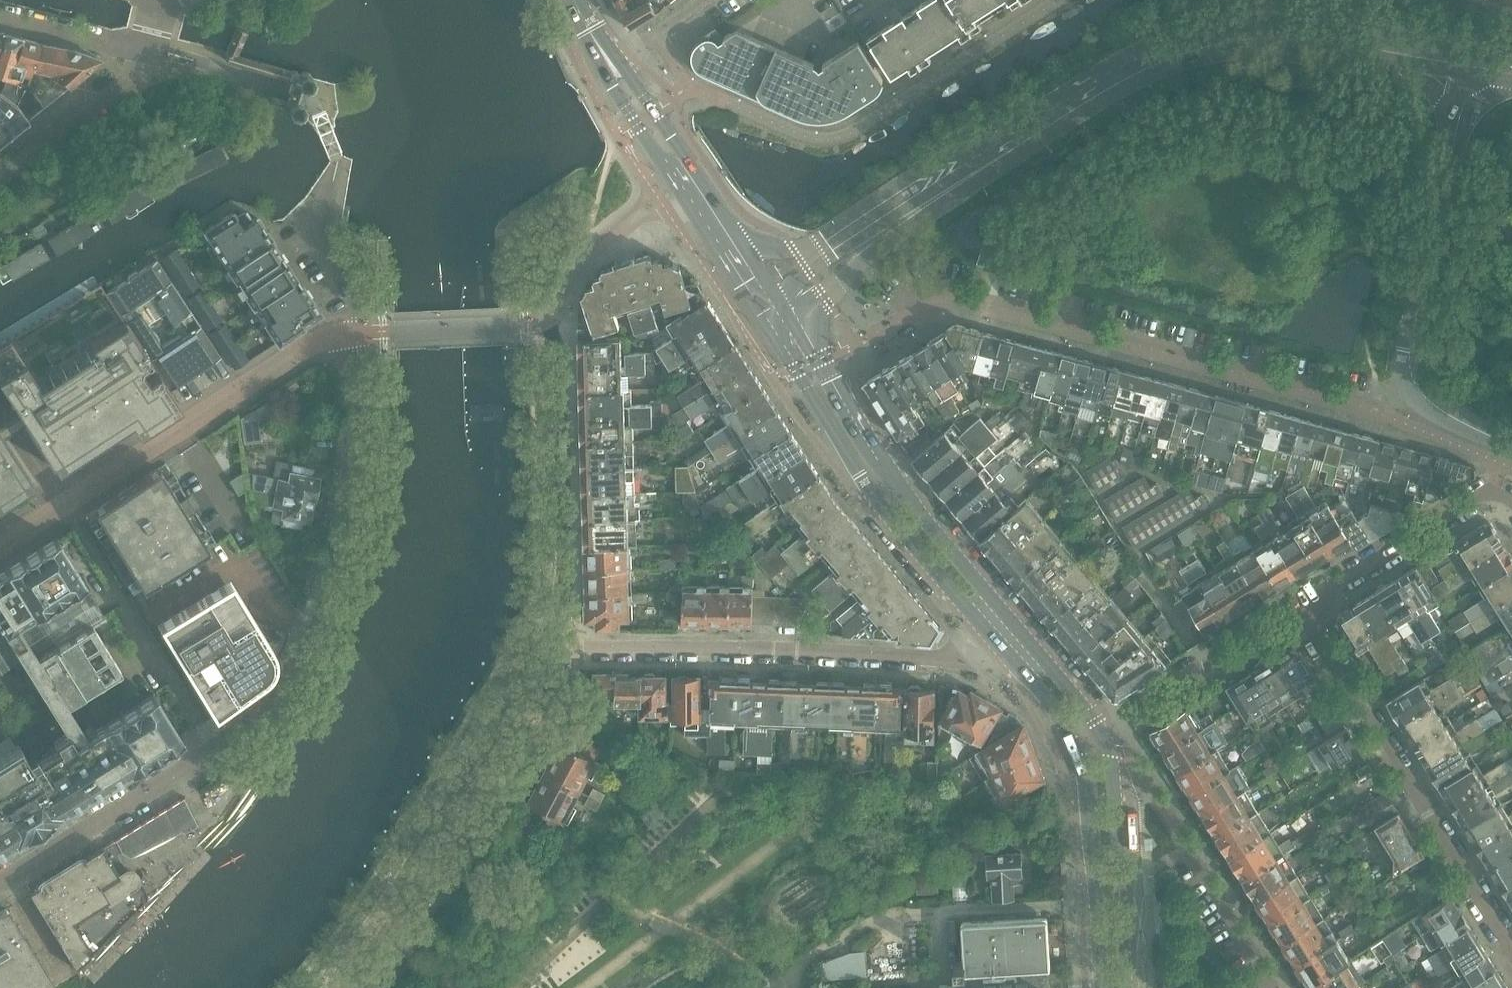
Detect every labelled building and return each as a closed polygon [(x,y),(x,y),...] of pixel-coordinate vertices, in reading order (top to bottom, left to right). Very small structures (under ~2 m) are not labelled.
[(615,0),(622,14),(646,0),(615,0)] [(622,14),(630,29),(657,12),(673,0),(646,0),(622,14)] [(919,6),(943,44),(959,34),(962,40),(982,28),(978,21),(994,12),(986,0),(929,0),(919,6)] [(994,12),(1009,2),(1013,8),(1025,0),(986,0),(994,12)] [(928,54),(943,44),(919,6),(868,39),(892,77),(908,66),(912,73),(922,66),(932,60),(928,54)] [(312,82),(312,80),(312,79),(312,78),(311,76),(310,75),(309,74),(308,74),(307,73),(305,73),(303,73),(301,74),(299,75),(297,74),(296,73),(295,73),(293,73),(237,56),(241,46),(247,32),(236,28),(230,43),(225,54),(228,55),(226,60),(293,80),(289,92),(286,100),(272,95),(269,103),(288,109),(288,110),(288,111),(289,112),(289,113),(290,113),(291,114),(291,115),(293,115),(295,116),(296,116),(298,115),(299,115),(300,114),(302,112),(303,110),(303,109),(303,108),(303,107),(302,106),(302,104),(301,103),(300,103),(303,96),(304,92),(306,88),(307,88),(308,87),(309,86),(310,85),(311,84),(312,83),(312,82)] [(823,64),(825,66),(820,69),(817,66),(814,65),(737,30),(724,39),(724,40),(719,44),(716,41),(713,39),(710,38),(706,39),(703,40),(698,43),(696,45),(695,47),(693,49),(692,51),(692,54),(691,56),(691,59),(692,62),(692,64),(694,67),(695,69),(696,70),(697,72),(699,73),(702,75),(796,116),(806,120),(817,121),(828,120),(838,118),(845,115),(850,112),(876,96),(877,95),(878,94),(880,92),(882,90),(883,88),(884,87),(884,85),(885,83),(885,81),(884,81),(859,41),(823,64)] [(22,65),(12,61),(23,39),(3,33),(0,41),(0,94),(16,106),(27,80),(18,76),(22,65)] [(12,61),(22,65),(18,76),(27,80),(30,73),(43,44),(23,39),(12,61)] [(16,106),(28,120),(65,91),(72,86),(83,76),(101,61),(101,60),(80,52),(43,44),(30,73),(27,80),(16,106)] [(9,136),(28,120),(16,106),(0,94),(0,127),(9,136)] [(9,136),(0,127),(0,143),(9,136)] [(218,143),(151,177),(158,192),(226,158),(218,143)] [(143,184),(102,207),(111,222),(152,199),(143,184)] [(558,202),(551,207),(556,213),(562,209),(558,202)] [(92,210),(46,238),(54,252),(101,224),(92,210)] [(232,212),(204,231),(229,269),(251,304),(252,303),(277,342),(319,314),(294,276),(271,241),(255,217),(248,221),(242,212),(235,217),(232,212)] [(0,266),(0,281),(2,285),(48,258),(40,243),(0,266)] [(162,259),(174,277),(187,268),(175,250),(162,259)] [(635,256),(625,259),(647,329),(658,326),(652,305),(665,301),(652,261),(651,255),(636,260),(635,256)] [(652,261),(665,301),(667,311),(681,307),(684,315),(708,300),(702,290),(701,291),(698,285),(692,284),(686,286),(680,266),(679,266),(673,263),(673,262),(664,265),(662,258),(652,261)] [(617,266),(602,270),(604,276),(616,316),(629,312),(635,333),(647,329),(625,259),(615,262),(617,266)] [(189,333),(179,318),(190,311),(156,260),(106,292),(169,391),(196,373),(220,357),(200,326),(189,333)] [(187,268),(174,277),(186,295),(199,286),(187,268)] [(604,276),(594,279),(597,286),(587,289),(583,295),(590,315),(584,317),(579,321),(580,328),(579,328),(580,339),(608,338),(605,330),(619,326),(616,316),(604,276)] [(188,299),(198,314),(212,305),(202,290),(188,299)] [(660,352),(655,355),(658,362),(722,322),(708,300),(684,315),(668,325),(675,337),(658,348),(660,352)] [(212,305),(198,314),(208,329),(222,320),(212,305)] [(700,366),(736,344),(722,322),(658,362),(660,370),(669,365),(672,369),(689,358),(696,370),(700,367),(700,366)] [(947,331),(968,365),(975,367),(984,332),(956,324),(956,325),(947,330),(947,331)] [(211,333),(223,352),(236,343),(224,325),(211,333)] [(947,331),(931,341),(931,342),(960,388),(967,384),(959,371),(968,365),(947,331)] [(983,369),(979,382),(986,384),(983,396),(984,396),(1000,337),(984,332),(975,367),(983,369)] [(0,341),(0,391),(14,413),(21,424),(52,472),(130,421),(137,433),(179,406),(131,333),(41,388),(8,336),(0,341)] [(1000,337),(984,396),(991,398),(998,373),(1006,375),(1016,341),(1000,337)] [(608,338),(580,339),(580,365),(646,363),(646,353),(628,353),(627,338),(608,338)] [(1006,375),(1004,383),(1006,383),(1010,372),(1022,376),(1031,345),(1016,341),(1006,375)] [(960,388),(931,342),(914,352),(944,399),(960,388)] [(236,343),(223,352),(235,370),(248,361),(236,343)] [(681,402),(671,408),(673,414),(750,366),(736,344),(700,366),(700,367),(707,377),(678,396),(681,402)] [(1019,387),(1027,390),(1022,407),(1030,409),(1031,406),(1047,350),(1031,345),(1022,376),(1019,387)] [(517,347),(504,347),(505,358),(514,358),(517,358),(517,347)] [(1047,350),(1031,406),(1039,408),(1043,393),(1051,395),(1062,354),(1047,350)] [(947,419),(954,414),(944,399),(914,352),(898,363),(919,396),(928,391),(936,403),(937,403),(947,419)] [(1060,403),(1059,409),(1063,410),(1077,358),(1062,354),(1051,395),(1049,400),(1060,403)] [(1093,362),(1077,358),(1063,410),(1071,412),(1073,403),(1081,405),(1093,362)] [(1081,405),(1081,406),(1096,410),(1108,366),(1093,362),(1081,405)] [(646,363),(580,365),(581,391),(629,390),(629,389),(628,374),(646,373),(646,363)] [(924,425),(925,424),(917,413),(910,402),(919,396),(898,363),(881,373),(921,436),(926,434),(925,433),(928,432),(924,425)] [(750,366),(673,414),(675,420),(688,412),(692,418),(721,399),(728,410),(764,388),(750,366)] [(1108,366),(1096,410),(1112,414),(1124,370),(1108,366)] [(1124,370),(1112,414),(1127,418),(1139,375),(1124,370)] [(904,446),(903,446),(904,447),(921,436),(881,373),(868,381),(868,382),(867,387),(867,388),(886,418),(898,438),(899,438),(900,440),(904,446)] [(1139,375),(1127,418),(1128,418),(1128,417),(1142,421),(1146,409),(1146,410),(1154,379),(1139,375)] [(1153,411),(1148,433),(1156,435),(1170,383),(1154,379),(1146,410),(1153,411)] [(1170,383),(1156,435),(1171,440),(1185,387),(1170,383)] [(1171,440),(1171,442),(1178,444),(1182,432),(1189,434),(1201,391),(1185,387),(1171,440)] [(705,440),(709,446),(700,451),(703,457),(712,451),(778,410),(764,388),(728,410),(735,421),(705,440)] [(632,389),(629,389),(629,390),(581,391),(582,417),(653,415),(653,404),(632,405),(632,389)] [(1189,434),(1186,443),(1197,446),(1195,454),(1200,455),(1202,451),(1216,395),(1201,391),(1189,434)] [(1225,453),(1222,462),(1230,465),(1234,451),(1247,404),(1216,395),(1202,451),(1206,452),(1207,447),(1212,448),(1215,437),(1223,440),(1220,452),(1225,453)] [(978,399),(969,404),(974,410),(982,405),(978,399)] [(267,402),(241,419),(245,444),(261,441),(258,422),(273,413),(267,402)] [(1247,404),(1234,451),(1258,458),(1260,453),(1271,410),(1270,411),(1247,404)] [(778,410),(712,451),(719,462),(749,443),(756,454),(791,432),(778,410)] [(1019,410),(1008,419),(1019,431),(1029,422),(1019,410)] [(1271,410),(1260,453),(1267,455),(1262,473),(1270,475),(1286,414),(1271,410)] [(21,424),(14,413),(0,422),(0,438),(21,424)] [(931,476),(929,477),(930,479),(989,428),(1001,418),(997,414),(986,424),(981,418),(963,433),(955,423),(933,442),(918,455),(915,457),(914,458),(913,459),(924,471),(926,470),(931,476)] [(1286,414),(1270,475),(1278,477),(1281,468),(1288,470),(1290,461),(1301,419),(1301,418),(1286,414)] [(633,441),(633,426),(653,425),(653,415),(582,417),(583,443),(633,441)] [(1290,461),(1297,463),(1295,470),(1303,472),(1317,423),(1301,419),(1290,461)] [(1303,472),(1300,484),(1308,486),(1316,456),(1324,458),(1332,427),(1317,423),(1303,472)] [(1332,460),(1329,471),(1336,473),(1347,432),(1332,427),(1324,458),(1332,460)] [(998,438),(997,437),(989,428),(930,479),(931,480),(933,479),(938,485),(937,486),(947,498),(985,466),(977,456),(998,438)] [(1053,448),(1057,433),(1049,431),(1046,442),(1053,448)] [(758,469),(728,488),(731,493),(721,500),(724,505),(734,499),(805,454),(791,432),(756,454),(749,458),(750,459),(751,458),(758,469)] [(1347,432),(1336,473),(1344,475),(1347,464),(1354,466),(1363,436),(1347,432)] [(921,436),(906,446),(915,457),(918,455),(933,442),(928,436),(926,433),(926,434),(921,436)] [(1354,466),(1363,469),(1360,480),(1367,482),(1368,479),(1379,440),(1363,436),(1354,466)] [(31,486),(0,438),(0,506),(31,486)] [(1379,440),(1368,479),(1387,484),(1398,445),(1379,440)] [(634,441),(633,441),(583,443),(583,469),(635,467),(634,441)] [(1398,445),(1387,484),(1407,489),(1417,450),(1398,445)] [(1125,447),(1120,464),(1130,466),(1133,456),(1135,450),(1125,447)] [(1069,450),(1066,455),(1071,457),(1079,466),(1083,457),(1069,450)] [(1407,489),(1417,492),(1411,514),(1422,508),(1437,456),(1417,450),(1407,489)] [(805,454),(734,499),(741,509),(771,490),(778,502),(819,476),(805,454)] [(1149,460),(1133,456),(1130,466),(1146,471),(1149,460)] [(1437,456),(1422,508),(1476,474),(1475,466),(1437,456)] [(1110,457),(1087,471),(1099,492),(1123,478),(1110,457)] [(985,466),(947,498),(964,518),(1023,467),(1015,458),(1002,468),(993,476),(985,467),(985,466)] [(276,493),(313,500),(318,478),(311,477),(313,469),(286,464),(276,462),(273,478),(252,474),(252,488),(276,493)] [(694,462),(689,466),(696,491),(706,485),(694,462)] [(115,496),(94,511),(115,543),(118,549),(107,555),(131,594),(142,588),(179,565),(207,548),(215,544),(214,543),(231,533),(197,477),(180,487),(165,463),(115,496)] [(635,467),(583,469),(584,495),(636,493),(635,467)] [(964,518),(981,538),(1018,506),(1010,496),(1032,478),(1032,477),(1023,467),(964,518)] [(1196,470),(1193,484),(1206,487),(1210,474),(1196,470)] [(244,492),(242,474),(229,482),(237,496),(244,492)] [(778,502),(779,502),(735,529),(740,537),(754,529),(756,533),(790,511),(800,523),(832,496),(820,477),(821,477),(820,475),(819,476),(778,502)] [(1213,475),(1210,488),(1223,492),(1227,478),(1213,475)] [(1105,500),(1117,521),(1164,494),(1157,483),(1151,487),(1144,476),(1105,500)] [(1073,494),(1086,484),(1080,477),(1067,488),(1073,494)] [(1299,483),(1288,489),(1291,494),(1295,491),(1302,488),(1299,483)] [(281,524),(281,525),(302,529),(303,521),(309,522),(313,500),(276,493),(252,488),(252,489),(251,489),(249,502),(265,506),(264,509),(273,511),(271,522),(281,524)] [(1189,488),(1123,528),(1136,549),(1208,505),(1201,495),(1195,498),(1189,488)] [(1351,542),(1337,518),(1336,519),(1328,505),(1319,511),(1309,494),(1307,496),(1302,488),(1295,491),(1333,553),(1351,542)] [(697,491),(685,492),(685,503),(689,507),(701,507),(697,491)] [(1291,494),(1287,497),(1302,521),(1292,527),(1315,564),(1333,553),(1295,491),(1291,494)] [(636,493),(584,495),(585,521),(636,519),(636,493)] [(1337,518),(1351,542),(1353,545),(1358,547),(1371,539),(1358,519),(1350,505),(1345,497),(1333,494),(1338,502),(1345,514),(1337,518)] [(806,533),(782,552),(791,562),(847,515),(832,497),(832,496),(800,523),(801,524),(799,525),(806,533)] [(1383,497),(1381,507),(1390,509),(1395,511),(1397,501),(1383,497)] [(1068,498),(1059,507),(1063,512),(1073,504),(1068,498)] [(999,556),(997,557),(998,558),(1041,522),(1024,502),(1019,506),(1018,506),(981,538),(990,549),(991,547),(999,556)] [(1358,519),(1371,539),(1398,523),(1390,509),(1381,507),(1371,504),(1369,513),(1358,519)] [(1223,518),(1218,509),(1209,514),(1214,523),(1223,518)] [(1315,564),(1292,527),(1283,533),(1273,517),(1272,517),(1267,509),(1259,514),(1296,575),(1315,564)] [(1252,518),(1257,526),(1255,527),(1265,544),(1255,549),(1278,586),(1296,575),(1259,514),(1252,518)] [(847,515),(791,562),(800,573),(823,554),(829,562),(863,533),(847,515)] [(636,519),(585,521),(585,547),(631,545),(637,545),(636,519)] [(1449,562),(1438,569),(1445,579),(1503,543),(1499,538),(1489,521),(1442,550),(1449,562)] [(1000,558),(1007,566),(1006,567),(1015,578),(1057,541),(1041,522),(998,558),(999,559),(1000,558)] [(1191,526),(1178,534),(1186,546),(1198,538),(1191,526)] [(1097,532),(1087,540),(1092,546),(1101,538),(1097,532)] [(836,570),(813,589),(822,599),(878,552),(863,533),(829,562),(836,570)] [(1097,551),(1106,543),(1101,538),(1092,546),(1097,551)] [(15,841),(61,813),(60,813),(130,770),(181,739),(153,694),(85,736),(66,705),(68,703),(68,702),(82,694),(85,693),(85,692),(98,684),(99,684),(102,683),(101,682),(115,673),(115,674),(118,672),(120,670),(92,625),(102,619),(104,618),(104,619),(106,618),(84,583),(56,539),(6,570),(6,571),(0,574),(0,625),(3,630),(9,640),(9,641),(10,643),(11,642),(19,656),(19,657),(20,659),(21,659),(30,672),(29,673),(30,675),(31,675),(40,688),(39,689),(40,691),(41,691),(50,705),(49,705),(50,707),(51,707),(60,721),(59,721),(60,723),(61,723),(67,733),(53,742),(57,749),(38,761),(34,754),(26,758),(20,748),(21,748),(20,746),(19,746),(18,744),(0,755),(0,851),(15,841)] [(1172,539),(1154,549),(1161,561),(1179,551),(1172,539)] [(1025,587),(1032,595),(1031,597),(1031,598),(1074,561),(1057,541),(1015,578),(1023,588),(1025,587)] [(1445,579),(1451,590),(1477,574),(1483,584),(1511,566),(1511,558),(1503,543),(1445,579)] [(631,545),(585,547),(586,557),(584,560),(584,567),(586,569),(586,571),(632,570),(631,545)] [(1255,549),(1237,560),(1260,598),(1278,586),(1255,549)] [(878,552),(822,599),(831,610),(854,591),(860,599),(894,570),(878,552)] [(1192,555),(1186,558),(1224,620),(1242,609),(1219,571),(1209,577),(1199,561),(1197,562),(1192,555)] [(1179,562),(1184,570),(1182,572),(1192,588),(1182,594),(1184,598),(1198,620),(1205,631),(1224,620),(1186,558),(1179,562)] [(676,559),(660,560),(660,569),(677,568),(676,559)] [(1237,560),(1219,571),(1242,609),(1260,598),(1237,560)] [(1440,581),(1427,561),(1427,560),(1416,566),(1417,567),(1429,587),(1440,581)] [(1041,606),(1039,607),(1048,617),(1091,581),(1074,561),(1031,598),(1032,599),(1034,597),(1041,606)] [(1490,595),(1464,611),(1471,621),(1511,595),(1511,566),(1483,584),(1490,595)] [(1426,606),(1437,599),(1429,587),(1417,567),(1396,579),(1432,637),(1442,631),(1426,606)] [(585,584),(585,591),(587,593),(587,595),(632,593),(632,570),(586,571),(587,581),(585,584)] [(844,626),(843,636),(853,636),(909,589),(894,570),(860,599),(867,607),(844,626)] [(1131,572),(1121,580),(1126,585),(1135,577),(1131,572)] [(752,596),(752,575),(742,575),(742,586),(730,586),(728,624),(730,624),(732,626),(739,626),(741,624),(752,624),(753,596),(752,596)] [(1135,577),(1126,585),(1130,590),(1140,583),(1135,577)] [(1396,579),(1375,592),(1396,625),(1407,618),(1422,643),(1432,637),(1396,579)] [(1066,635),(1064,636),(1065,637),(1108,601),(1091,581),(1048,617),(1057,628),(1059,626),(1066,635)] [(228,582),(158,625),(210,711),(221,704),(223,708),(249,692),(255,688),(257,687),(260,683),(263,678),(266,673),(268,667),(268,661),(268,655),(267,648),(265,644),(264,640),(228,582)] [(682,585),(682,623),(684,623),(686,625),(693,625),(695,623),(705,623),(707,586),(682,585)] [(707,586),(705,623),(707,623),(709,625),(716,626),(718,624),(728,624),(730,586),(707,586)] [(934,640),(933,640),(940,628),(941,628),(941,627),(909,589),(853,636),(874,638),(933,641),(934,640)] [(1386,631),(1396,625),(1375,592),(1355,604),(1391,662),(1392,662),(1401,656),(1386,631)] [(588,605),(586,605),(586,607),(584,609),(585,616),(587,618),(587,620),(598,620),(598,624),(602,628),(615,627),(615,629),(637,629),(637,618),(633,619),(632,593),(587,595),(588,605)] [(1471,621),(1477,632),(1503,616),(1509,627),(1511,625),(1511,595),(1471,621)] [(753,596),(752,624),(764,625),(765,597),(753,596)] [(765,597),(764,625),(776,625),(777,597),(765,597)] [(776,625),(788,625),(789,605),(789,598),(788,597),(777,597),(776,625)] [(1184,598),(1175,603),(1189,626),(1198,620),(1184,598)] [(1074,645),(1073,646),(1082,657),(1124,620),(1108,601),(1065,637),(1066,638),(1067,637),(1074,645)] [(1391,662),(1355,604),(1339,615),(1338,615),(1337,622),(1355,650),(1366,643),(1386,675),(1396,669),(1392,662),(1391,662)] [(789,605),(788,625),(800,626),(801,606),(789,605)] [(668,611),(668,623),(677,623),(678,623),(678,612),(668,611)] [(1163,613),(1152,621),(1157,627),(1166,619),(1163,613)] [(1099,674),(1098,676),(1099,677),(1141,640),(1124,620),(1082,657),(1091,667),(1092,666),(1099,674)] [(1468,652),(1481,673),(1486,670),(1511,654),(1511,625),(1509,627),(1468,652)] [(1108,685),(1107,686),(1113,693),(1119,694),(1172,661),(1171,661),(1169,657),(1160,647),(1157,645),(1157,644),(1150,650),(1141,640),(1099,677),(1099,678),(1101,676),(1108,685)] [(1279,656),(1311,707),(1313,706),(1308,697),(1312,695),(1309,690),(1319,683),(1299,649),(1298,649),(1292,648),(1279,656)] [(1420,664),(1421,665),(1426,673),(1446,660),(1441,652),(1420,664)] [(1486,670),(1493,681),(1511,670),(1511,654),(1486,670)] [(1264,661),(1260,663),(1286,704),(1296,698),(1299,703),(1303,701),(1308,709),(1311,707),(1279,656),(1268,662),(1267,662),(1264,661)] [(1256,670),(1245,676),(1272,720),(1278,716),(1275,711),(1286,704),(1260,663),(1256,666),(1255,669),(1256,670)] [(1406,685),(1426,673),(1421,665),(1401,678),(1406,685)] [(591,688),(595,690),(595,693),(616,693),(616,704),(641,704),(641,677),(628,677),(628,673),(617,673),(617,671),(613,671),(612,673),(596,673),(596,677),(591,679),(589,683),(591,688)] [(656,677),(656,676),(654,673),(646,673),(644,676),(644,677),(641,677),(641,704),(641,717),(668,717),(668,702),(666,702),(666,677),(656,677)] [(675,677),(675,704),(672,704),(672,721),(700,721),(700,677),(689,677),(687,675),(679,675),(678,677),(675,677)] [(1229,686),(1228,687),(1250,726),(1256,734),(1274,723),(1272,720),(1245,676),(1237,681),(1236,681),(1233,680),(1230,682),(1229,686)] [(1419,682),(1387,702),(1400,723),(1458,688),(1452,677),(1426,693),(1419,682)] [(708,729),(708,753),(725,754),(726,722),(736,722),(737,678),(723,678),(723,681),(713,681),(712,721),(721,721),(721,729),(708,729)] [(736,722),(745,723),(744,755),(759,755),(759,723),(760,683),(751,682),(751,679),(737,678),(736,722)] [(759,723),(759,755),(772,756),(773,724),(783,724),(784,680),(770,680),(770,683),(760,683),(759,723)] [(798,684),(798,681),(784,680),(783,724),(792,725),(791,757),(806,757),(806,725),(807,685),(798,684)] [(806,725),(806,757),(819,758),(820,726),(830,726),(831,682),(817,682),(817,685),(807,685),(806,725)] [(839,727),(838,759),(853,759),(853,727),(855,687),(845,686),(845,683),(831,682),(830,726),(839,727)] [(853,727),(853,759),(866,760),(867,728),(877,728),(878,684),(864,683),(864,687),(855,687),(853,727)] [(877,728),(886,729),(885,761),(904,761),(905,737),(900,737),(900,729),(901,729),(902,689),(892,688),(892,685),(878,684),(877,728)] [(922,738),(922,741),(934,742),(936,689),(922,689),(919,686),(912,686),(909,689),(906,689),(905,737),(922,738)] [(1458,688),(1400,723),(1401,723),(1414,744),(1446,724),(1439,714),(1464,698),(1458,688)] [(1482,702),(1489,698),(1483,688),(1476,692),(1482,702)] [(960,689),(941,721),(943,725),(977,745),(981,744),(990,729),(1004,737),(1024,725),(1017,717),(1010,713),(1008,717),(1000,712),(1002,708),(985,698),(985,697),(984,696),(983,697),(977,694),(978,693),(977,692),(976,693),(972,691),(970,695),(960,689)] [(1506,716),(1511,713),(1511,708),(1508,702),(1500,707),(1506,717),(1506,716)] [(1152,733),(1152,736),(1156,742),(1159,743),(1165,752),(1204,728),(1191,706),(1151,730),(1152,733)] [(1446,724),(1414,744),(1427,765),(1484,730),(1501,719),(1495,709),(1453,735),(1446,724)] [(1472,767),(1465,756),(1508,730),(1501,719),(1484,730),(1427,765),(1440,787),(1472,767)] [(1165,752),(1166,754),(1165,758),(1169,763),(1172,765),(1178,773),(1217,749),(1228,742),(1215,721),(1204,728),(1165,752)] [(1004,737),(979,752),(971,757),(986,781),(990,779),(1034,752),(1024,725),(1004,737)] [(1322,737),(1315,727),(1305,733),(1308,738),(1312,744),(1322,737)] [(1347,727),(1306,752),(1320,774),(1360,749),(1347,727)] [(546,773),(580,790),(587,776),(593,779),(602,763),(596,760),(603,747),(580,735),(573,748),(562,742),(546,773)] [(1290,748),(1294,754),(1312,744),(1308,738),(1297,745),(1296,744),(1290,748)] [(1246,761),(1266,748),(1259,739),(1248,746),(1242,753),(1246,761)] [(1217,749),(1178,773),(1179,775),(1178,779),(1182,784),(1185,786),(1191,795),(1230,770),(1217,749)] [(1034,752),(990,779),(1004,803),(1043,779),(1034,752)] [(720,760),(720,771),(735,772),(735,761),(720,760)] [(772,762),(772,775),(782,775),(782,763),(772,762)] [(937,763),(929,762),(929,778),(937,779),(937,763)] [(1268,777),(1279,770),(1275,763),(1264,770),(1268,777)] [(1279,769),(1284,777),(1295,771),(1290,763),(1279,769)] [(1360,778),(1372,771),(1368,763),(1355,771),(1360,778)] [(1472,767),(1440,787),(1453,807),(1509,772),(1504,763),(1480,777),(1473,766),(1472,767)] [(960,764),(951,770),(958,781),(964,778),(965,772),(960,764)] [(793,767),(793,776),(805,777),(805,767),(793,767)] [(1192,796),(1192,800),(1195,805),(1198,807),(1204,816),(1245,791),(1244,790),(1243,791),(1230,770),(1191,795),(1192,796)] [(1453,807),(1465,827),(1498,807),(1492,796),(1511,784),(1511,776),(1509,772),(1453,807)] [(572,805),(580,790),(546,773),(529,803),(540,809),(534,821),(557,833),(563,821),(569,824),(578,808),(572,805)] [(594,787),(589,795),(601,802),(606,793),(594,787)] [(1245,791),(1204,816),(1205,818),(1204,819),(1204,822),(1207,827),(1210,828),(1211,828),(1217,837),(1258,812),(1245,791)] [(1386,792),(1365,805),(1377,825),(1399,812),(1386,792)] [(589,795),(584,804),(596,811),(601,802),(589,795)] [(184,797),(111,843),(111,844),(109,845),(115,854),(124,850),(129,858),(184,831),(197,825),(184,799),(185,798),(184,797)] [(1465,827),(1478,848),(1511,827),(1511,814),(1505,818),(1498,807),(1465,827)] [(1258,812),(1217,837),(1218,839),(1217,840),(1217,843),(1220,848),(1223,850),(1224,849),(1230,859),(1271,833),(1258,812)] [(1425,855),(1421,848),(1421,847),(1418,843),(1399,812),(1375,827),(1395,859),(1393,873),(1394,874),(1425,855)] [(1478,848),(1490,868),(1511,855),(1511,827),(1478,848)] [(1230,861),(1230,864),(1233,870),(1236,871),(1237,870),(1243,880),(1284,855),(1271,833),(1230,859),(1231,861),(1230,861)] [(40,885),(40,886),(40,887),(30,894),(76,970),(92,954),(145,901),(146,900),(146,899),(147,898),(147,896),(147,895),(147,894),(147,893),(146,892),(145,891),(140,882),(141,881),(142,880),(143,879),(143,877),(143,876),(143,875),(143,873),(142,872),(143,872),(143,871),(142,871),(141,871),(141,872),(136,875),(135,874),(134,873),(133,872),(131,872),(129,871),(128,872),(126,872),(119,876),(109,859),(115,856),(116,858),(117,857),(115,854),(109,845),(111,844),(111,843),(84,860),(83,859),(82,859),(81,859),(80,859),(79,860),(41,883),(41,884),(40,885)] [(1022,852),(987,854),(988,876),(993,876),(995,899),(1014,898),(1013,883),(1019,883),(1019,875),(1023,874),(1022,852)] [(1243,883),(1243,886),(1247,891),(1249,892),(1251,891),(1256,901),(1297,876),(1284,855),(1243,880),(1245,882),(1243,883)] [(1490,868),(1503,888),(1511,883),(1511,855),(1490,868)] [(1344,876),(1337,864),(1331,868),(1333,871),(1326,875),(1331,884),(1344,876)] [(1431,865),(1411,878),(1418,889),(1438,876),(1431,865)] [(1256,901),(1257,903),(1257,906),(1261,911),(1264,913),(1269,922),(1310,897),(1297,876),(1256,901)] [(1438,876),(1418,889),(1431,909),(1452,897),(1438,876)] [(938,881),(918,882),(919,894),(939,893),(938,881)] [(1503,888),(1511,903),(1511,883),(1503,888)] [(1271,924),(1270,927),(1274,933),(1277,934),(1283,943),(1324,918),(1310,897),(1269,922),(1271,924)] [(1428,922),(1418,929),(1422,935),(1461,912),(1452,897),(1431,909),(1424,914),(1428,922)] [(7,910),(6,909),(0,912),(0,987),(44,987),(52,983),(7,910)] [(1461,912),(1422,935),(1431,950),(1441,943),(1470,926),(1461,912)] [(1045,917),(963,922),(965,962),(955,963),(955,971),(966,970),(967,987),(1049,987),(1045,917)] [(1283,943),(1284,945),(1284,949),(1287,954),(1290,956),(1296,964),(1337,939),(1324,918),(1283,943)] [(1445,948),(1429,958),(1435,968),(1440,964),(1478,940),(1470,926),(1441,943),(1445,948)] [(1384,939),(1392,953),(1393,954),(1401,949),(1406,945),(1397,931),(1384,939)] [(1297,966),(1297,970),(1300,975),(1303,977),(1309,986),(1343,965),(1350,960),(1337,939),(1296,964),(1297,966)] [(1478,940),(1440,964),(1435,968),(1439,975),(1455,965),(1459,972),(1487,955),(1478,940)] [(443,945),(438,951),(447,959),(452,952),(443,945)] [(1410,963),(1401,949),(1393,954),(1397,960),(1402,968),(1410,963)] [(1397,960),(1393,954),(1392,953),(1384,958),(1388,966),(1397,960)] [(1464,980),(1451,987),(1466,987),(1496,969),(1487,955),(1459,972),(1464,980)] [(1411,962),(1410,963),(1402,968),(1405,973),(1414,967),(1411,962)] [(1309,986),(1310,987),(1353,987),(1356,986),(1359,984),(1354,975),(1351,977),(1343,965),(1309,986)] [(436,971),(429,966),(425,972),(432,977),(436,971)] [(1466,987),(1498,987),(1505,984),(1496,969),(1466,987)] [(1420,976),(1411,983),(1414,987),(1428,987),(1420,976)]
